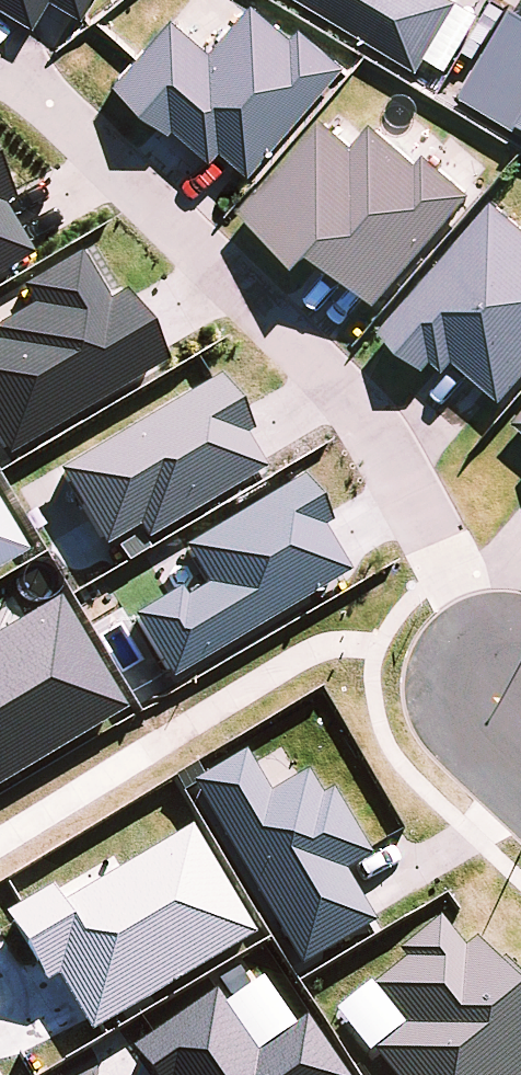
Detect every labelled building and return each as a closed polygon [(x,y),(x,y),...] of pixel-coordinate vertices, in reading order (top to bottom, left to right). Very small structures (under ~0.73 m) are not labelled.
[(34,26),(50,0),(0,0),(0,5),(34,26)] [(84,18),(94,0),(54,0),(84,18)] [(416,74),(459,4),(453,0),(294,0),(416,74)] [(246,175),(343,64),(297,23),(288,34),(250,1),(206,51),(170,19),(137,58),(114,84),(166,133),(171,128),(207,160),(217,150),(246,175)] [(519,13),(516,11),(462,100),(520,136),(520,14),(519,13)] [(355,147),(322,119),(239,214),(303,270),(316,255),(378,309),(475,199),(427,157),(420,166),(374,126),(355,147)] [(385,334),(429,371),(437,362),(450,372),(458,361),(507,403),(520,387),(520,224),(496,202),(385,334)] [(26,263),(0,218),(0,277),(26,263)] [(162,370),(120,297),(103,307),(75,259),(16,294),(27,313),(0,329),(0,462),(1,463),(162,370)] [(218,396),(210,382),(205,385),(52,465),(98,541),(132,521),(141,535),(260,462),(240,428),(247,424),(229,391),(218,396)] [(325,516),(296,468),(178,540),(203,578),(180,591),(174,583),(128,609),(166,672),(344,567),(318,520),(325,516)] [(120,701),(52,590),(0,622),(0,773),(120,701)] [(246,746),(192,778),(302,962),(377,918),(347,867),(373,852),(370,848),(332,785),(323,791),(308,766),(271,788),(246,746)] [(92,1026),(256,931),(192,822),(62,898),(53,883),(6,910),(46,977),(59,970),(92,1026)] [(520,1073),(520,974),(503,953),(497,958),(476,933),(463,943),(438,915),(398,948),(405,955),(371,982),(403,1021),(373,1045),(397,1074),(518,1074),(520,1073)]
